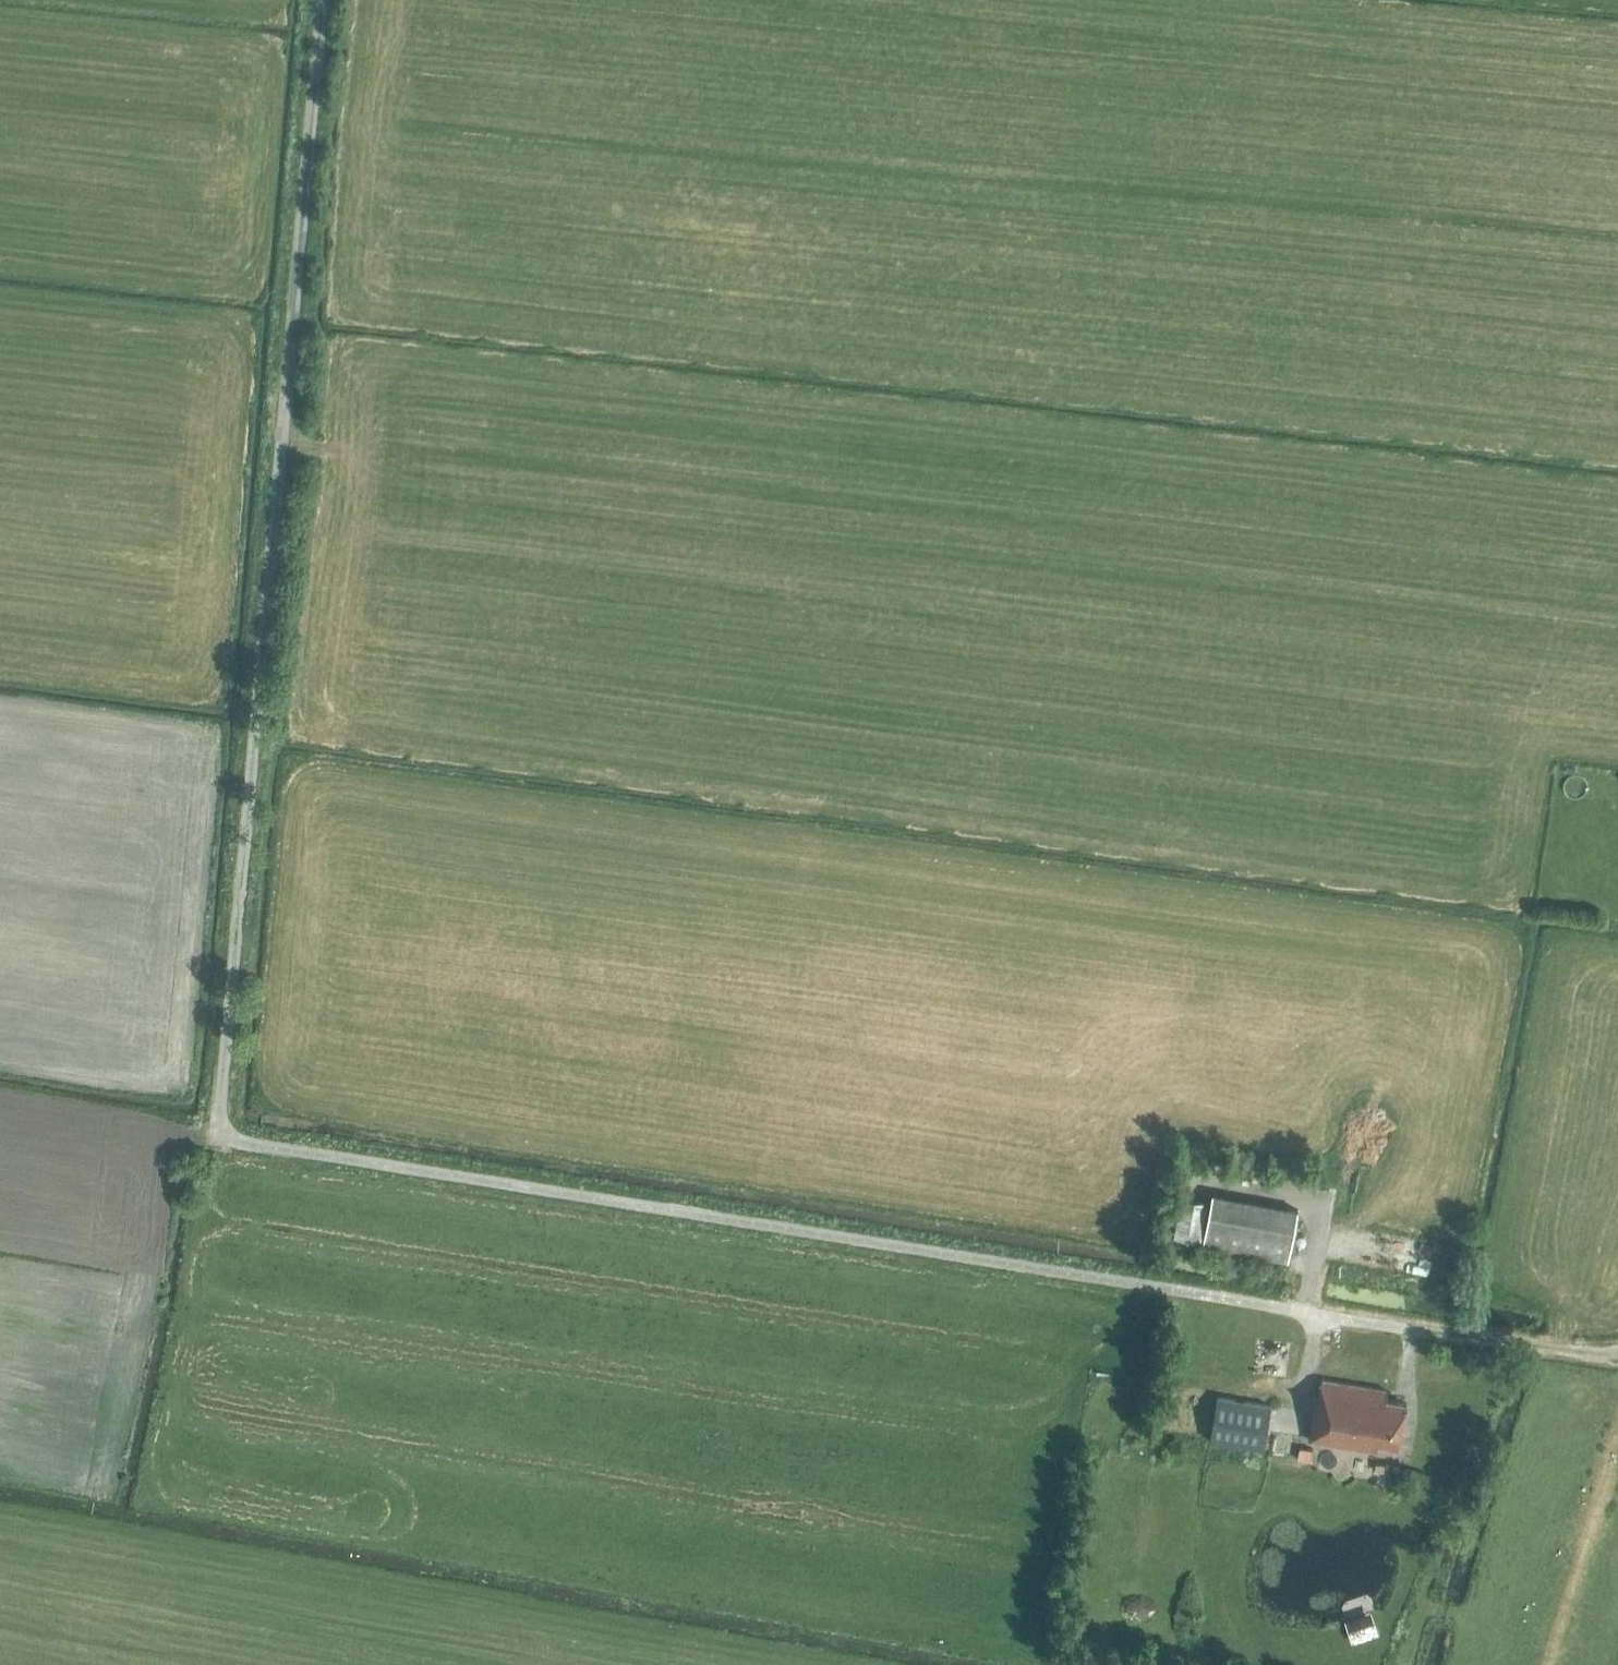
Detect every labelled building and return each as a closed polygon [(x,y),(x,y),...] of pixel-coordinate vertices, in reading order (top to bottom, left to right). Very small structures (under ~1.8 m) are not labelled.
[(1130,867),(1129,880),(1149,881),(1150,868),(1130,867)] [(1289,1262),(1299,1209),(1212,1193),(1201,1246),(1289,1262)] [(1209,1203),(1180,1197),(1172,1238),(1201,1243),(1209,1203)] [(1385,1399),(1387,1390),(1321,1380),(1318,1397),(1315,1397),(1315,1402),(1310,1402),(1309,1407),(1314,1408),(1309,1440),(1377,1451),(1379,1442),(1398,1445),(1405,1402),(1385,1399)] [(1216,1402),(1209,1440),(1262,1449),(1269,1405),(1217,1396),(1216,1402)] [(1297,1460),(1301,1437),(1275,1433),(1271,1456),(1297,1460)] [(1385,1465),(1376,1463),(1374,1470),(1384,1472),(1385,1465)] [(1346,1601),(1357,1639),(1385,1632),(1374,1593),(1346,1601)]
